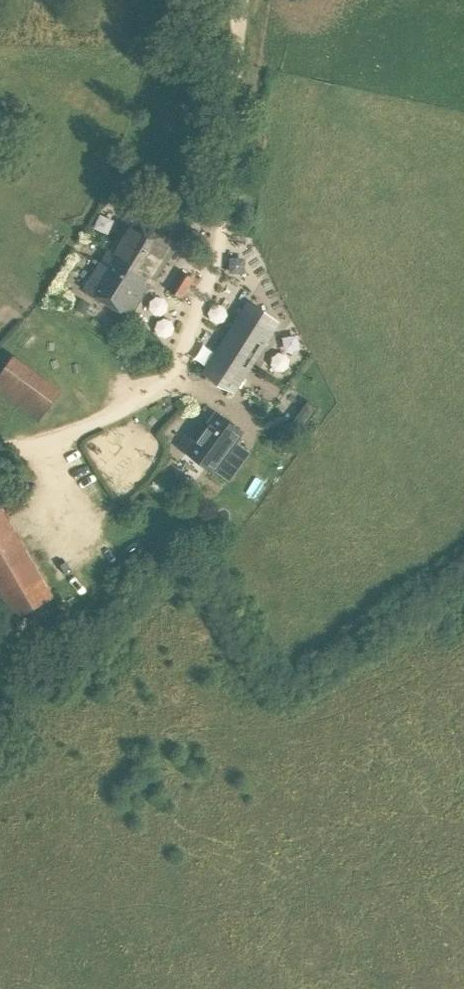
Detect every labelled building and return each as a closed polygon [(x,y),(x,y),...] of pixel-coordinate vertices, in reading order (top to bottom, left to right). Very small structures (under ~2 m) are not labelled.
[(114,241),(89,283),(135,310),(154,278),(149,275),(152,269),(159,274),(181,237),(134,209),(114,241)] [(180,271),(168,289),(180,297),(192,278),(180,271)] [(277,322),(247,303),(204,371),(234,390),(277,322)] [(0,355),(0,385),(32,409),(56,377),(10,342),(0,355)] [(194,429),(186,440),(218,464),(238,479),(260,448),(245,437),(251,428),(246,425),(223,408),(203,436),(194,429)] [(275,437),(285,427),(276,418),(266,427),(275,437)] [(0,510),(0,623),(2,626),(60,598),(9,506),(0,510)]
